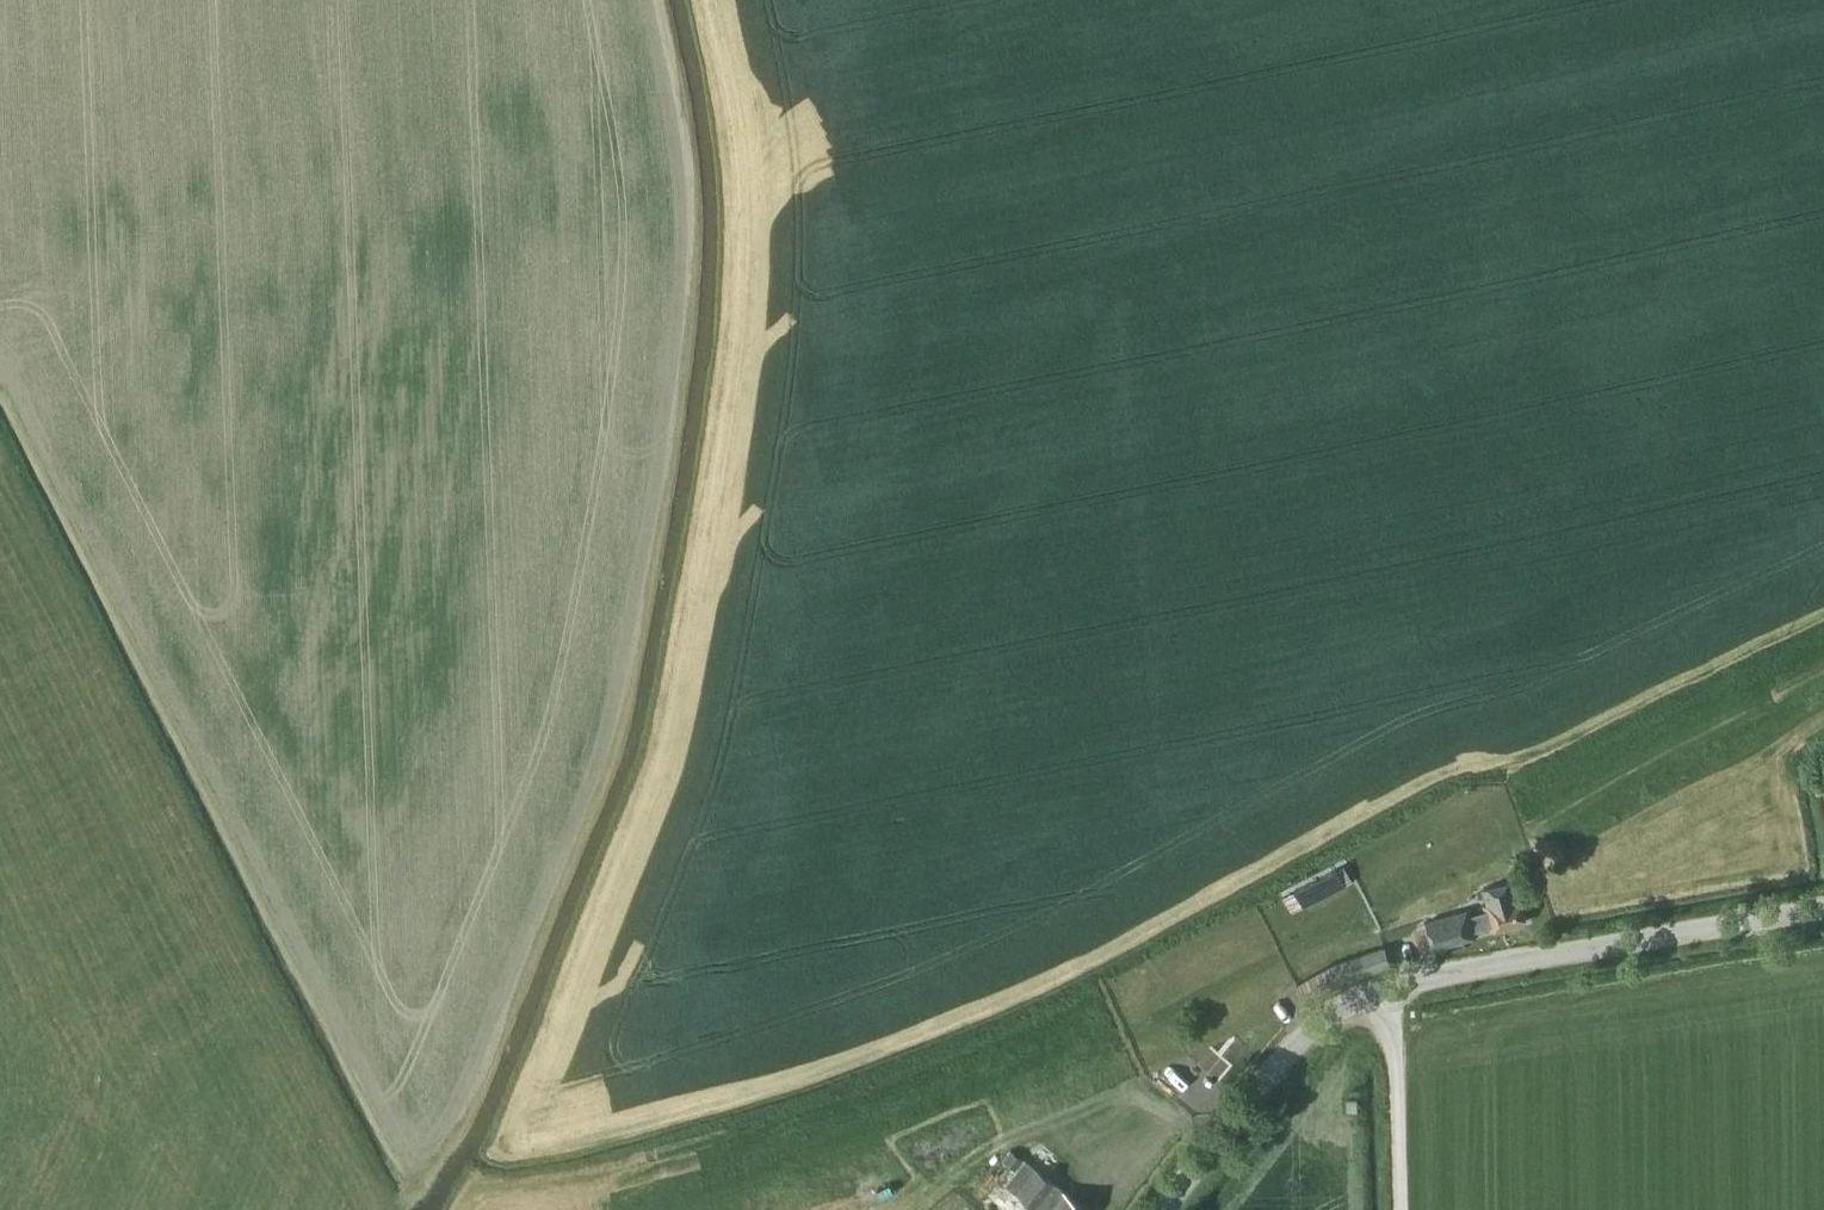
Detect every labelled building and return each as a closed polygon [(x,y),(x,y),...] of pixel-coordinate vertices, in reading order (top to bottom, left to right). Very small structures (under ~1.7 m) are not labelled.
[(1299,887),(1308,904),(1330,893),(1321,875),(1299,887)] [(1525,920),(1518,895),(1516,896),(1512,882),(1482,891),(1486,904),(1484,905),(1485,909),(1472,913),(1471,908),(1430,920),(1437,945),(1478,934),(1477,929),(1490,925),(1491,930),(1525,920)] [(1341,959),(1347,976),(1391,961),(1385,943),(1341,959)] [(1010,1149),(1003,1159),(1015,1169),(1023,1158),(1010,1149)] [(1007,1184),(994,1202),(1004,1209),(1025,1209),(1031,1202),(1041,1209),(1089,1209),(1026,1160),(1007,1184)]
